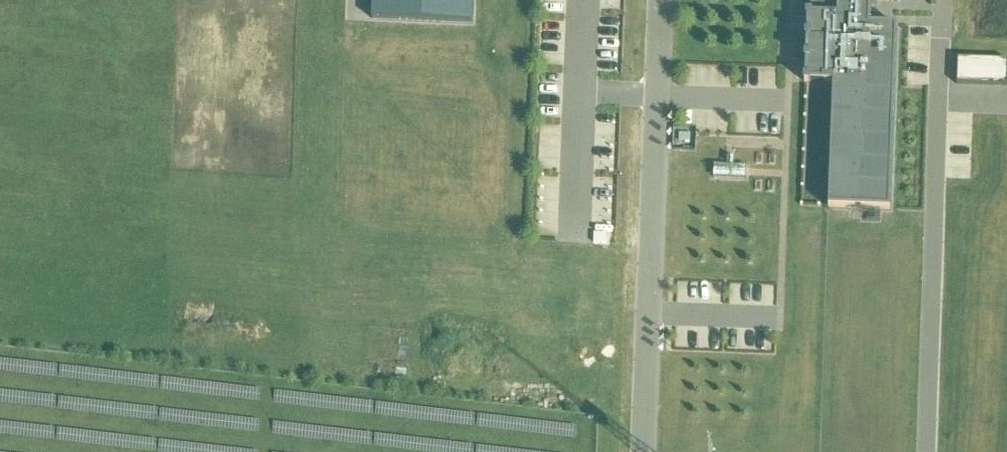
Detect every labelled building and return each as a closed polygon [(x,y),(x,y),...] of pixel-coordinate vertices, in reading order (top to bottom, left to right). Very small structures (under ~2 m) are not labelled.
[(371,27),(474,30),(475,0),(372,0),(371,27)] [(958,63),(958,84),(1006,84),(1006,63),(958,63)]
